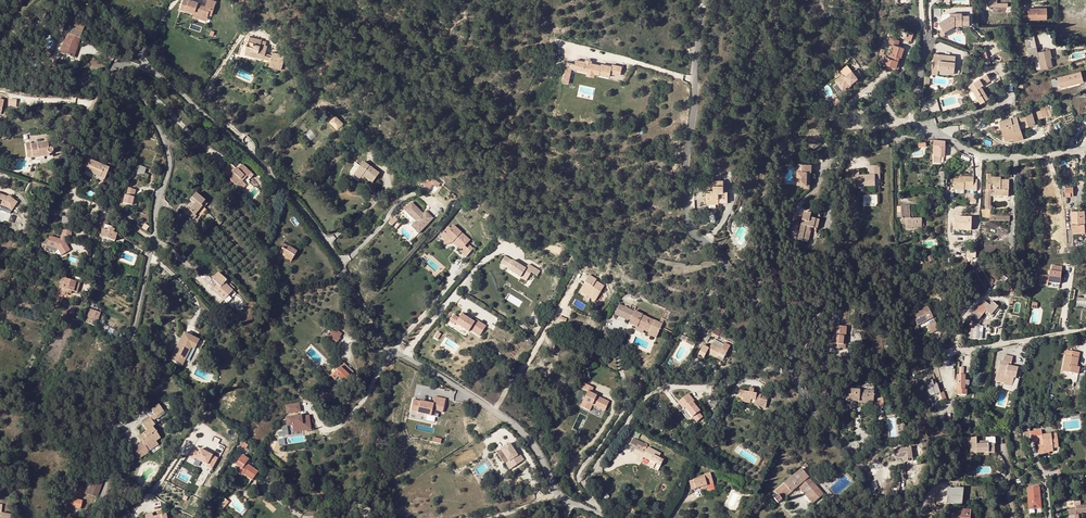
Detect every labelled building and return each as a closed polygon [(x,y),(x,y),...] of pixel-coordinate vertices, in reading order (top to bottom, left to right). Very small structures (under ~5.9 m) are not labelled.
[(186,14),(186,12),(171,10),(170,22),(185,24),(198,25),(199,22),(202,22),(204,8),(195,7),(194,15),(189,14),(186,14)] [(1028,10),(1024,10),(1024,17),(1028,17),(1028,20),(1046,19),(1046,8),(1028,9),(1028,10)] [(950,15),(938,21),(942,27),(944,30),(955,24),(962,24),(962,23),(969,23),(969,13),(962,14),(962,11),(954,11),(954,15),(950,15)] [(911,42),(913,35),(908,32),(905,40),(911,42)] [(66,38),(61,53),(72,57),(77,42),(80,42),(81,39),(69,35),(68,38),(66,38)] [(250,55),(250,57),(258,59),(262,45),(260,45),(260,43),(255,41),(243,37),(241,46),(246,47),(245,54),(250,55)] [(885,57),(883,63),(896,68),(899,57),(901,57),(904,48),(898,46),(899,41),(890,38),(889,43),(893,45),(890,54),(889,53),(888,57),(885,57)] [(44,50),(53,50),(53,40),(45,39),(44,50)] [(1038,52),(1036,45),(1028,47),(1031,61),(1037,60),(1037,59),(1039,59),(1042,69),(1053,66),(1051,58),(1052,57),(1050,49),(1038,52)] [(246,47),(241,46),(239,54),(250,57),(250,55),(245,54),(246,47)] [(266,55),(266,57),(261,56),(261,55),(259,59),(265,61),(264,66),(276,69),(280,55),(267,52),(266,55)] [(946,63),(947,57),(934,56),(933,67),(937,68),(937,71),(946,72),(946,75),(954,76),(955,64),(946,63)] [(569,63),(568,68),(573,69),(612,77),(613,73),(622,75),(624,66),(614,65),(604,63),(603,66),(578,61),(577,65),(569,63)] [(843,74),(835,81),(842,90),(857,78),(851,70),(844,76),(843,74)] [(1080,72),(1058,78),(1058,79),(1060,85),(1060,87),(1069,85),(1068,83),(1078,81),(1078,83),(1082,81),(1080,72)] [(990,79),(987,74),(969,85),(980,103),(986,99),(979,86),(980,85),(990,79)] [(988,98),(980,85),(979,86),(986,99),(988,98)] [(1040,107),(1041,110),(1043,118),(1048,116),(1046,110),(1048,110),(1047,105),(1040,107)] [(331,115),(328,112),(327,111),(321,117),(322,118),(325,121),(331,115)] [(1032,112),(1000,121),(1004,138),(1016,134),(1016,135),(1022,134),(1019,124),(1027,121),(1029,126),(1035,124),(1032,112)] [(331,115),(325,121),(334,129),(339,123),(331,115)] [(943,140),(934,140),(933,162),(938,162),(938,156),(944,156),(945,141),(943,140)] [(26,143),(28,158),(38,156),(39,157),(49,156),(49,154),(50,154),(51,154),(52,154),(52,153),(53,153),(54,152),(54,151),(54,150),(54,149),(53,149),(53,148),(52,148),(51,147),(50,147),(49,148),(48,143),(31,145),(31,143),(26,143)] [(90,160),(85,172),(105,179),(111,164),(105,162),(103,166),(90,160)] [(811,161),(798,161),(796,184),(802,184),(806,184),(807,171),(810,172),(811,172),(811,161)] [(358,177),(360,178),(369,183),(375,173),(358,163),(351,175),(357,179),(358,177)] [(227,178),(236,185),(241,180),(242,181),(250,173),(242,165),(234,174),(232,172),(227,178)] [(810,172),(807,171),(806,184),(802,184),(801,187),(809,188),(810,172)] [(859,171),(850,171),(850,184),(855,184),(856,187),(876,187),(875,180),(880,180),(880,172),(870,172),(870,177),(860,177),(859,171)] [(987,174),(986,190),(990,190),(990,196),(1008,197),(1009,181),(1001,180),(1000,178),(991,177),(991,174),(987,174)] [(421,175),(418,179),(422,181),(421,183),(428,187),(432,181),(421,175)] [(958,189),(973,190),(976,190),(977,180),(973,180),(973,178),(961,177),(961,179),(958,179),(954,179),(953,189),(958,189)] [(230,186),(233,183),(227,178),(224,181),(230,186)] [(707,203),(713,203),(713,198),(718,198),(718,203),(728,203),(727,191),(723,190),(723,180),(713,180),(713,190),(713,192),(710,192),(707,192),(707,203)] [(126,196),(125,196),(123,203),(135,206),(137,199),(134,198),(136,191),(128,189),(126,196)] [(183,211),(184,212),(189,216),(194,220),(196,217),(195,215),(202,206),(201,206),(205,201),(196,194),(190,201),(192,203),(190,205),(189,204),(183,211)] [(864,194),(864,205),(878,205),(877,194),(864,194)] [(17,215),(24,207),(18,203),(2,197),(0,197),(0,209),(17,215)] [(415,224),(423,230),(434,217),(426,210),(424,213),(412,203),(405,211),(417,221),(415,224)] [(901,206),(901,223),(906,223),(906,220),(910,220),(910,222),(922,222),(921,214),(909,214),(909,206),(901,206)] [(1084,210),(1071,210),(1072,230),(1085,229),(1085,220),(1084,210)] [(809,227),(811,227),(813,228),(815,219),(810,218),(810,214),(804,212),(803,216),(799,215),(797,221),(802,222),(801,225),(798,239),(808,242),(810,231),(809,231),(809,227)] [(979,225),(956,214),(954,219),(955,220),(954,222),(958,224),(957,225),(974,234),(979,225)] [(128,215),(126,217),(135,224),(137,221),(128,215)] [(396,218),(391,224),(394,227),(399,220),(396,218)] [(1072,230),(1073,233),(1085,232),(1085,220),(1085,229),(1072,230)] [(113,233),(112,230),(113,227),(107,225),(107,222),(105,222),(100,237),(115,242),(117,234),(116,234),(113,233)] [(449,227),(447,225),(442,230),(455,241),(461,247),(460,248),(466,254),(473,246),(467,240),(470,237),(453,222),(449,227)] [(423,230),(415,224),(413,226),(421,233),(423,230)] [(455,241),(442,230),(440,233),(452,244),(455,241)] [(70,252),(64,242),(50,237),(47,246),(58,250),(62,256),(70,252)] [(280,247),(282,249),(279,253),(285,256),(284,257),(291,262),(297,252),(282,243),(280,247)] [(502,260),(508,265),(513,259),(507,254),(502,260)] [(525,281),(531,273),(537,277),(540,272),(529,264),(526,269),(513,259),(508,265),(507,267),(525,281)] [(967,261),(954,263),(955,270),(968,268),(967,261)] [(1048,282),(1059,284),(1062,266),(1051,264),(1049,275),(1041,274),(1039,284),(1048,286),(1048,282)] [(214,289),(217,292),(215,293),(223,301),(228,296),(231,299),(235,294),(233,292),(233,291),(234,289),(230,285),(228,287),(225,283),(227,281),(218,273),(212,279),(218,285),(214,289)] [(595,301),(604,284),(587,275),(578,292),(595,301)] [(68,294),(69,294),(70,291),(72,292),(77,293),(80,283),(66,280),(66,277),(61,276),(59,283),(60,283),(58,291),(68,294)] [(1077,302),(1085,303),(1085,291),(1084,298),(1077,297),(1077,302)] [(986,311),(987,312),(995,304),(992,302),(991,303),(990,302),(988,304),(983,300),(971,314),(976,318),(980,318),(984,313),(986,311)] [(650,331),(659,333),(662,317),(654,315),(641,313),(642,312),(633,310),(633,307),(617,303),(614,314),(630,319),(629,323),(638,325),(639,322),(652,324),(651,328),(650,331)] [(995,304),(987,312),(988,312),(990,314),(997,306),(995,304)] [(927,307),(911,315),(917,326),(933,318),(927,307)] [(92,310),(87,323),(91,325),(96,312),(92,310)] [(452,313),(447,320),(452,323),(453,321),(466,330),(468,328),(478,334),(484,324),(474,318),(472,320),(459,312),(457,316),(452,313)] [(935,322),(927,326),(930,333),(939,330),(935,322)] [(978,339),(978,338),(979,327),(975,326),(976,323),(975,323),(970,323),(969,329),(969,338),(978,339)] [(844,337),(846,337),(846,327),(840,326),(840,325),(835,325),(834,348),(840,348),(841,345),(843,345),(844,337)] [(171,359),(182,365),(191,348),(194,350),(199,340),(185,333),(171,359)] [(327,335),(324,338),(335,346),(340,338),(332,333),(329,337),(327,335)] [(729,356),(731,352),(721,347),(719,350),(729,356)] [(716,355),(710,352),(705,361),(711,364),(714,360),(724,365),(725,363),(730,365),(737,353),(732,350),(731,352),(729,356),(719,350),(716,355)] [(1002,362),(999,361),(995,381),(1003,383),(1003,384),(1012,386),(1014,378),(1015,379),(1018,368),(1008,366),(1008,363),(1011,364),(1013,357),(1004,355),(1002,362)] [(338,378),(344,383),(349,377),(340,368),(331,377),(335,381),(338,378)] [(1085,383),(1085,371),(1082,370),(1072,368),(1071,373),(1074,374),(1074,376),(1071,389),(1084,392),(1084,391),(1085,391),(1085,388),(1085,387),(1085,383)] [(958,375),(958,395),(966,395),(966,390),(965,390),(965,385),(968,385),(969,377),(967,377),(967,381),(965,381),(965,375),(964,375),(959,375),(958,375)] [(338,378),(335,381),(341,386),(344,383),(338,378)] [(931,396),(940,393),(937,384),(934,385),(933,380),(926,382),(931,396)] [(590,395),(593,390),(584,386),(581,391),(587,394),(580,409),(590,413),(592,407),(601,411),(602,409),(606,411),(609,404),(590,395)] [(873,404),(874,394),(860,393),(860,390),(847,390),(846,401),(859,402),(863,402),(863,403),(873,404)] [(433,405),(413,401),(411,412),(419,413),(419,415),(430,417),(431,411),(442,414),(445,399),(434,397),(433,405)] [(699,406),(691,397),(680,406),(686,413),(688,410),(700,424),(705,419),(702,415),(704,413),(698,407),(699,406)] [(761,417),(767,418),(778,419),(781,404),(769,403),(769,405),(761,404),(761,398),(755,397),(754,403),(746,402),(745,410),(749,410),(749,414),(757,415),(758,411),(762,412),(761,415),(761,417)] [(299,402),(284,404),(285,411),(300,409),(299,402)] [(159,404),(151,410),(154,414),(156,417),(156,416),(164,411),(159,404)] [(346,408),(339,406),(338,409),(339,410),(338,412),(340,412),(339,414),(344,416),(346,408)] [(310,428),(308,414),(286,418),(287,425),(292,425),(293,431),(310,428)] [(150,418),(142,424),(146,431),(137,438),(140,442),(142,441),(144,444),(153,438),(154,440),(155,442),(160,438),(152,427),(155,425),(152,421),(150,418)] [(287,435),(286,426),(281,426),(282,431),(277,432),(278,436),(287,435)] [(1037,442),(1038,453),(1049,452),(1053,451),(1053,448),(1058,448),(1057,434),(1042,436),(1041,431),(1030,432),(1031,442),(1037,442)] [(970,437),(970,452),(975,452),(976,452),(978,437),(970,437)] [(988,453),(988,454),(994,453),(994,444),(989,444),(989,441),(986,441),(982,441),(982,443),(980,443),(979,443),(979,437),(978,437),(976,452),(988,453)] [(144,444),(145,447),(154,440),(153,438),(144,444)] [(640,450),(636,457),(641,460),(648,447),(638,440),(634,447),(640,450)] [(513,462),(517,468),(527,461),(523,455),(521,457),(512,445),(504,451),(512,463),(513,462)] [(198,451),(191,448),(187,455),(194,458),(194,457),(207,464),(206,465),(211,468),(217,457),(200,447),(198,451)] [(651,448),(648,447),(641,460),(645,462),(646,460),(653,464),(650,469),(661,475),(667,464),(662,462),(664,458),(652,450),(650,453),(649,452),(651,448)] [(911,448),(894,449),(895,454),(896,454),(897,459),(903,458),(912,457),(911,448)] [(241,456),(235,465),(238,467),(235,471),(241,476),(243,474),(251,480),(257,472),(246,464),(248,461),(241,456)] [(812,470),(783,492),(786,496),(783,499),(786,504),(807,487),(821,505),(833,496),(812,470)] [(704,489),(708,487),(715,484),(710,474),(704,477),(705,478),(700,480),(694,483),(697,491),(704,489)] [(94,479),(90,490),(87,489),(86,493),(97,497),(102,482),(94,479)] [(948,486),(946,502),(961,505),(963,488),(948,486)] [(967,487),(969,499),(977,498),(975,486),(970,487),(967,487)] [(1039,487),(1031,488),(1033,509),(1041,508),(1039,487)] [(69,498),(67,506),(80,509),(82,502),(69,498)] [(1074,516),(1078,516),(1078,513),(1085,512),(1085,505),(1077,506),(1077,502),(1074,502),(1074,506),(1075,506),(1076,508),(1068,509),(1068,516),(1069,516),(1069,517),(1074,517),(1074,516)] [(971,511),(954,509),(953,517),(970,517),(971,511)]
